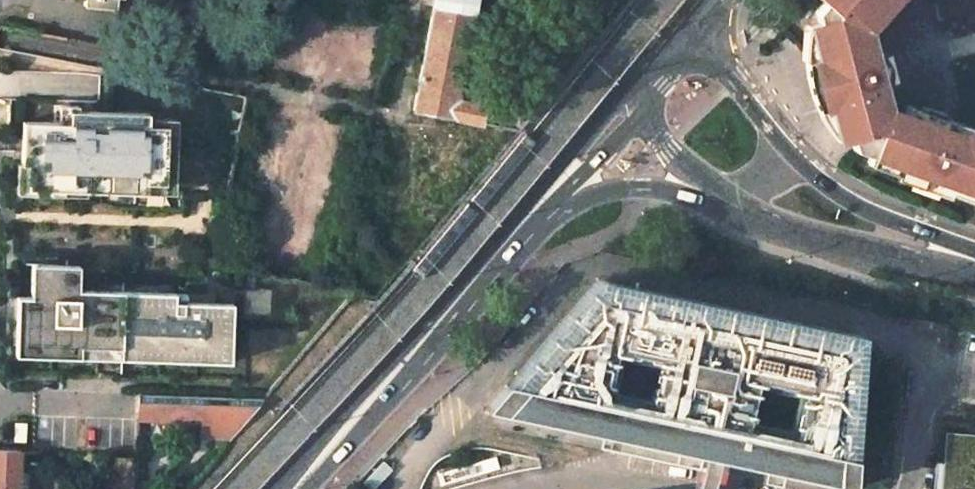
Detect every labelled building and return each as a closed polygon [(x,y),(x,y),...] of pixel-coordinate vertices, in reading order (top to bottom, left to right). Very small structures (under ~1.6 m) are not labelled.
[(84,11),(114,14),(116,0),(84,0),(84,11)] [(825,6),(833,13),(838,7),(865,29),(891,0),(817,0),(825,6)] [(853,151),(869,156),(886,108),(885,107),(876,71),(865,29),(838,7),(833,13),(825,6),(815,17),(818,26),(809,29),(818,59),(811,61),(812,64),(819,86),(825,107),(832,105),(841,137),(851,134),(853,151)] [(866,165),(906,177),(907,173),(938,182),(937,186),(969,196),(974,179),(974,124),(941,114),(940,117),(922,112),(923,108),(908,104),(905,113),(885,107),(886,108),(869,156),(866,165)] [(144,183),(163,184),(166,126),(148,125),(148,115),(148,113),(69,109),(68,121),(22,119),(20,162),(26,163),(25,187),(49,188),(49,183),(83,185),(83,190),(144,193),(144,183)] [(144,183),(144,193),(173,194),(177,117),(148,115),(148,125),(166,126),(163,184),(144,183)] [(26,163),(20,162),(18,186),(25,187),(26,163)] [(17,342),(38,343),(37,355),(80,357),(81,346),(167,351),(167,362),(212,364),(212,353),(230,354),(232,306),(214,305),(174,303),(175,294),(79,289),(80,264),(44,262),(42,295),(23,294),(22,319),(18,319),(17,342)] [(502,388),(481,412),(850,486),(852,457),(845,457),(854,341),(595,290),(510,389),(502,388)] [(174,303),(214,305),(215,296),(175,294),(174,303)] [(38,343),(17,342),(16,354),(37,355),(38,343)] [(81,346),(80,357),(167,362),(167,351),(81,346)] [(212,353),(212,364),(229,365),(230,354),(212,353)] [(226,442),(260,402),(136,396),(135,422),(200,426),(198,441),(226,442)] [(27,442),(27,424),(15,424),(15,442),(27,442)] [(941,488),(974,488),(974,435),(946,432),(941,488)] [(0,452),(0,488),(16,488),(18,453),(0,452)] [(133,460),(108,459),(106,488),(131,488),(133,460)]
